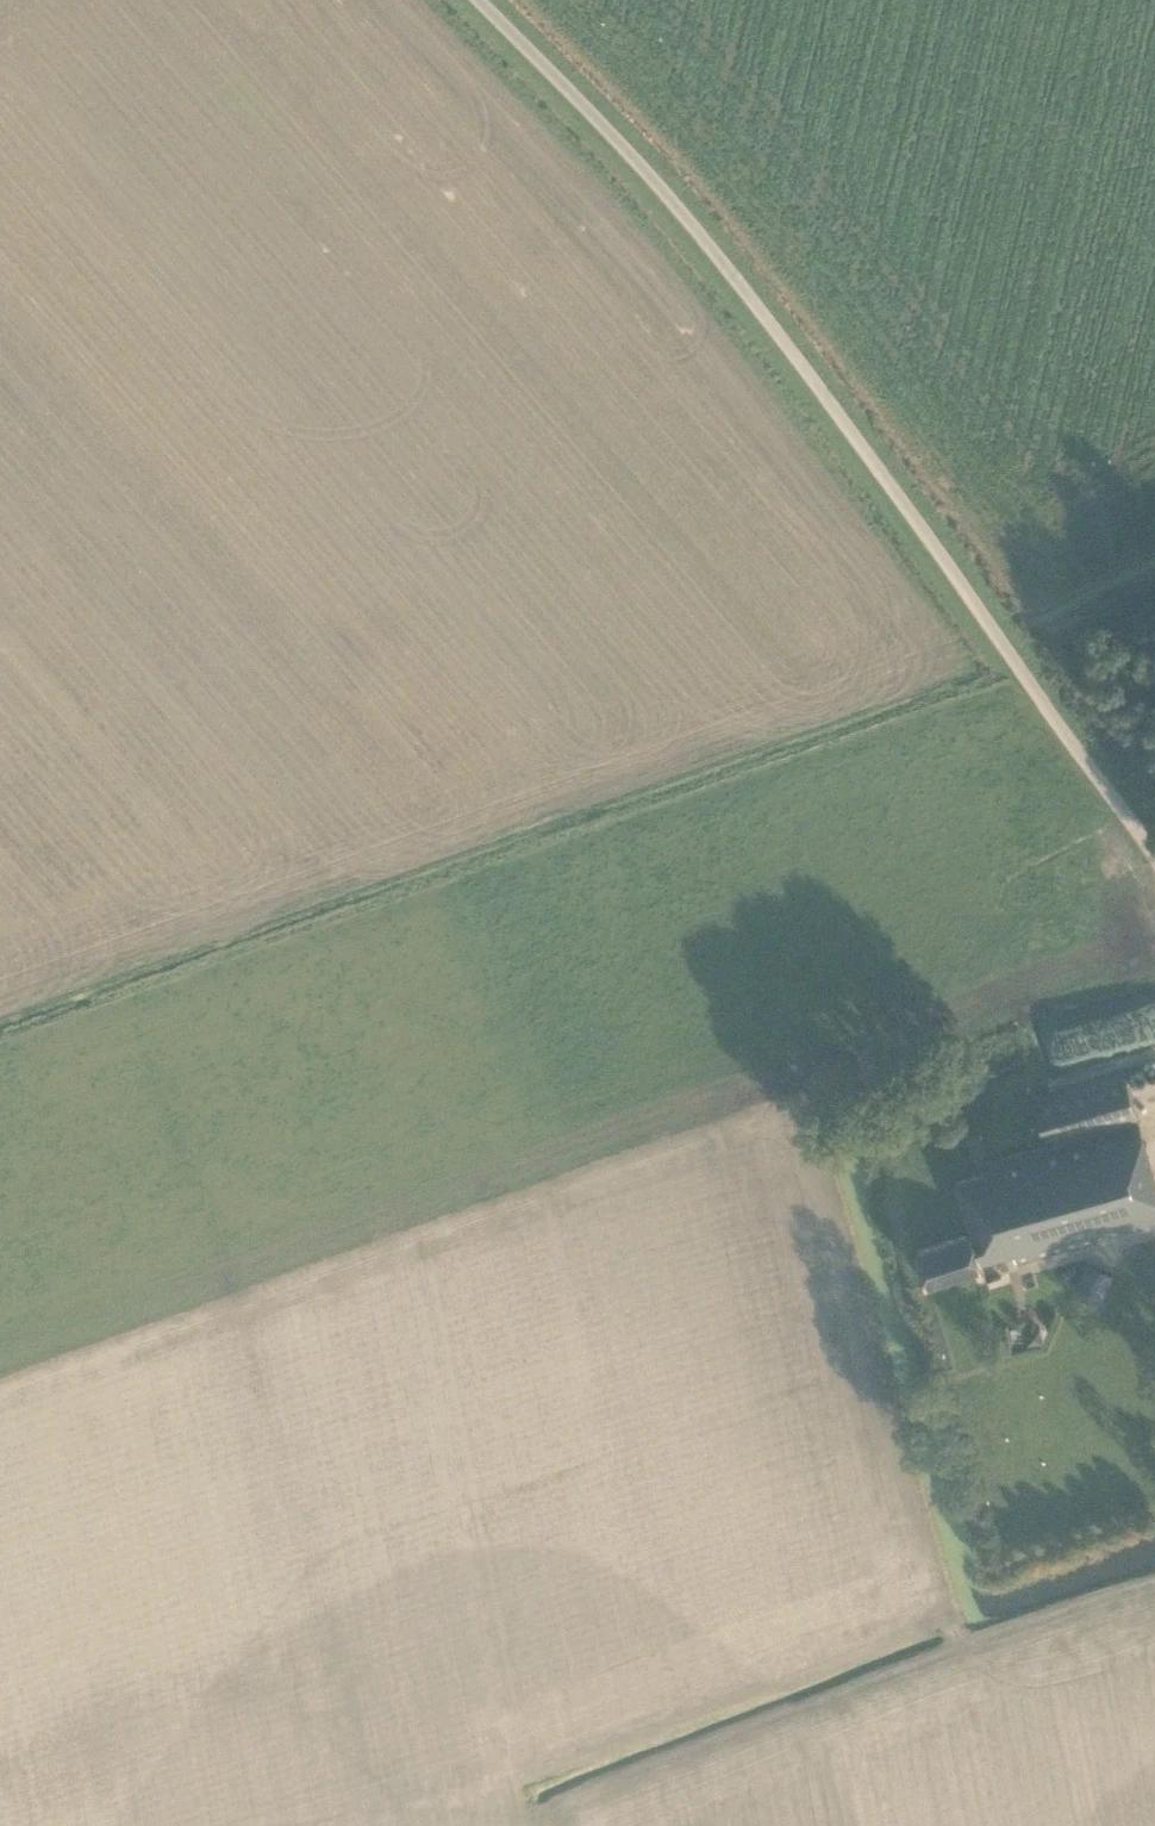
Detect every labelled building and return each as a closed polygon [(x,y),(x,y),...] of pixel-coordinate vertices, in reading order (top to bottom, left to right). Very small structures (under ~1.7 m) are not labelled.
[(1154,1221),(1154,1165),(1126,1067),(1038,1093),(1052,1141),(988,1160),(991,1169),(957,1179),(972,1231),(918,1247),(928,1283),(983,1266),(983,1263),(1015,1254),(1017,1261),(1154,1221)] [(1106,1300),(1119,1269),(1092,1258),(1080,1289),(1106,1300)] [(1028,1341),(1042,1339),(1040,1324),(1026,1326),(1028,1341)]
